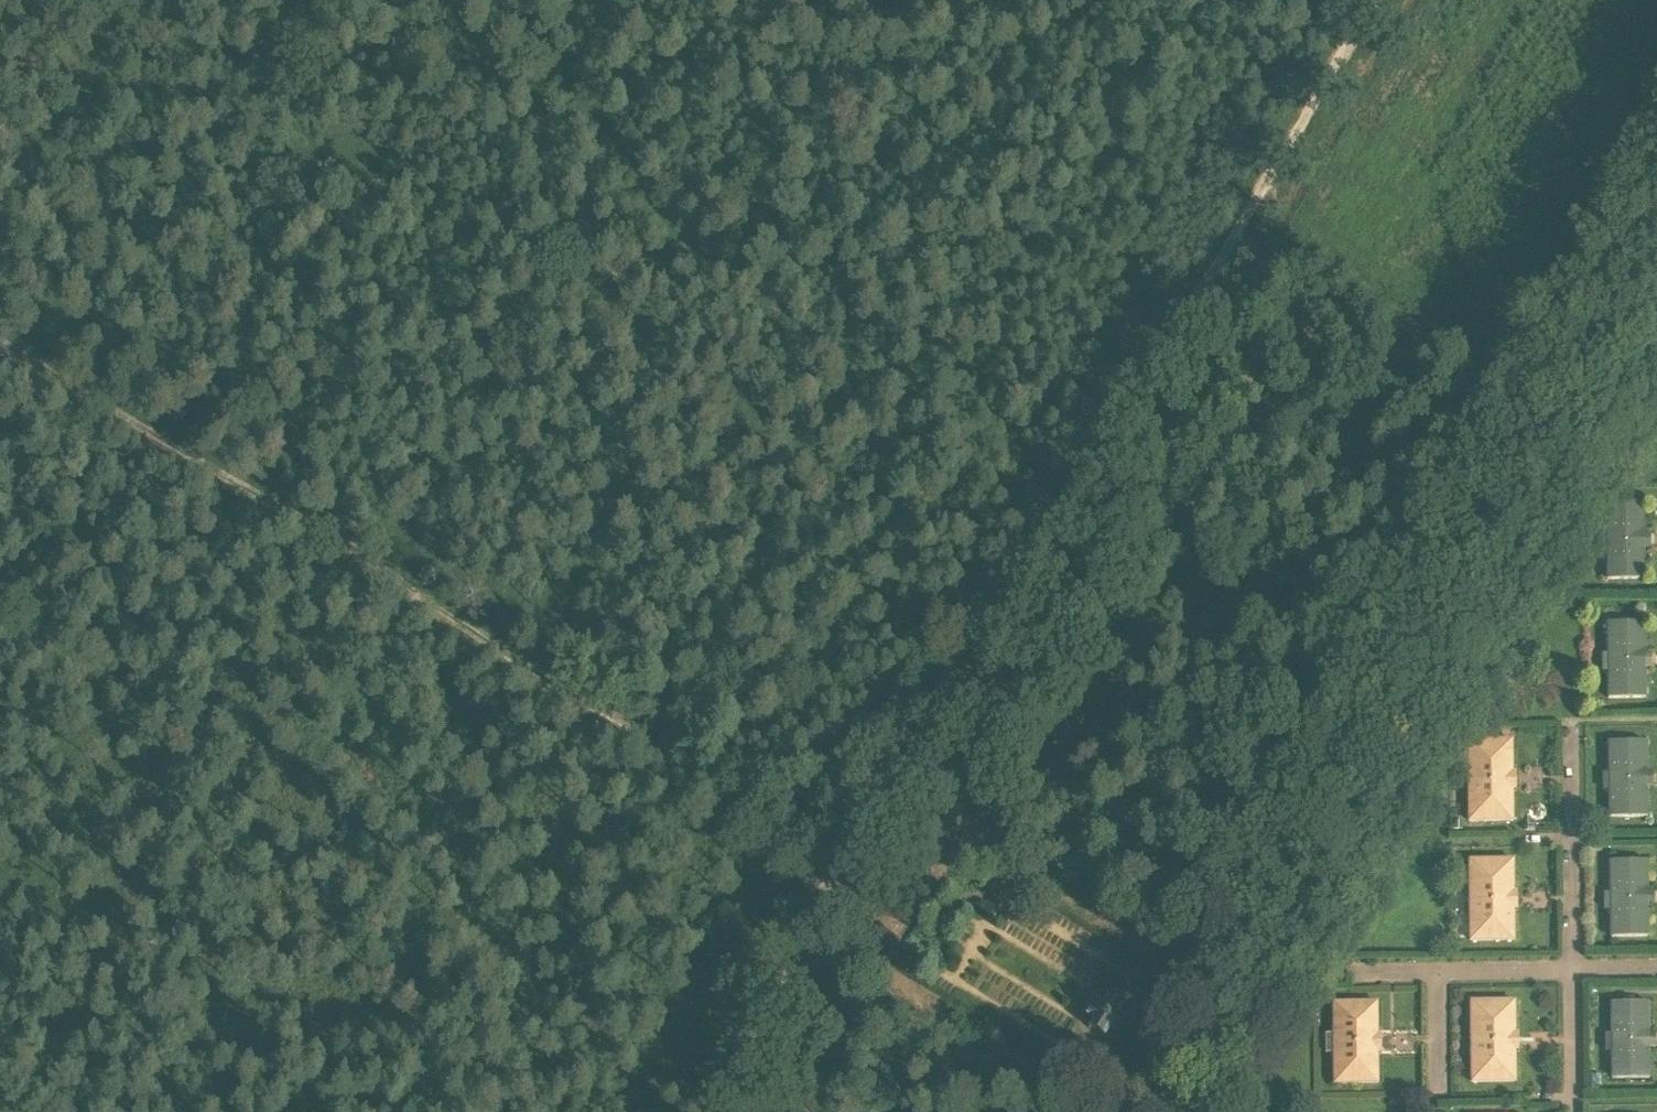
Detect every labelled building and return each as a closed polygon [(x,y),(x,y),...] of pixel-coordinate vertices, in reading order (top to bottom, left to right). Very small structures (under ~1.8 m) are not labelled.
[(1645,548),(1653,548),(1653,533),(1645,533),(1644,502),(1606,503),(1608,535),(1601,535),(1601,553),(1608,553),(1609,580),(1647,578),(1645,548)] [(1654,653),(1646,653),(1645,621),(1607,623),(1608,654),(1602,655),(1602,672),(1608,672),(1610,699),(1648,698),(1646,667),(1654,667),(1654,653)] [(1516,768),(1514,768),(1514,739),(1468,740),(1468,823),(1514,822),(1514,794),(1516,794),(1516,768)] [(1648,786),(1655,786),(1655,771),(1647,772),(1646,740),(1609,742),(1610,773),(1603,773),(1604,791),(1610,791),(1611,818),(1649,816),(1648,786)] [(1515,858),(1469,859),(1469,942),(1516,941),(1515,913),(1518,913),(1517,887),(1515,887),(1515,858)] [(1647,860),(1609,861),(1610,893),(1604,893),(1604,910),(1610,910),(1611,937),(1650,936),(1648,905),(1656,905),(1655,891),(1648,891),(1647,860)] [(1122,1014),(1126,1007),(1116,1001),(1109,997),(1105,1004),(1098,1000),(1089,1016),(1094,1019),(1089,1027),(1097,1032),(1105,1037),(1109,1029),(1120,1034),(1129,1019),(1122,1014)] [(1519,1028),(1516,1028),(1516,1000),(1470,1000),(1471,1083),(1517,1082),(1516,1054),(1519,1054),(1519,1028)] [(1381,1030),(1379,1030),(1378,1001),(1332,1001),(1333,1034),(1326,1034),(1326,1053),(1333,1053),(1333,1084),(1379,1084),(1379,1056),(1381,1056),(1381,1030)] [(1611,1002),(1612,1034),(1605,1034),(1606,1052),(1612,1051),(1613,1079),(1651,1077),(1650,1047),(1656,1047),(1656,1032),(1650,1032),(1649,1001),(1611,1002)]
